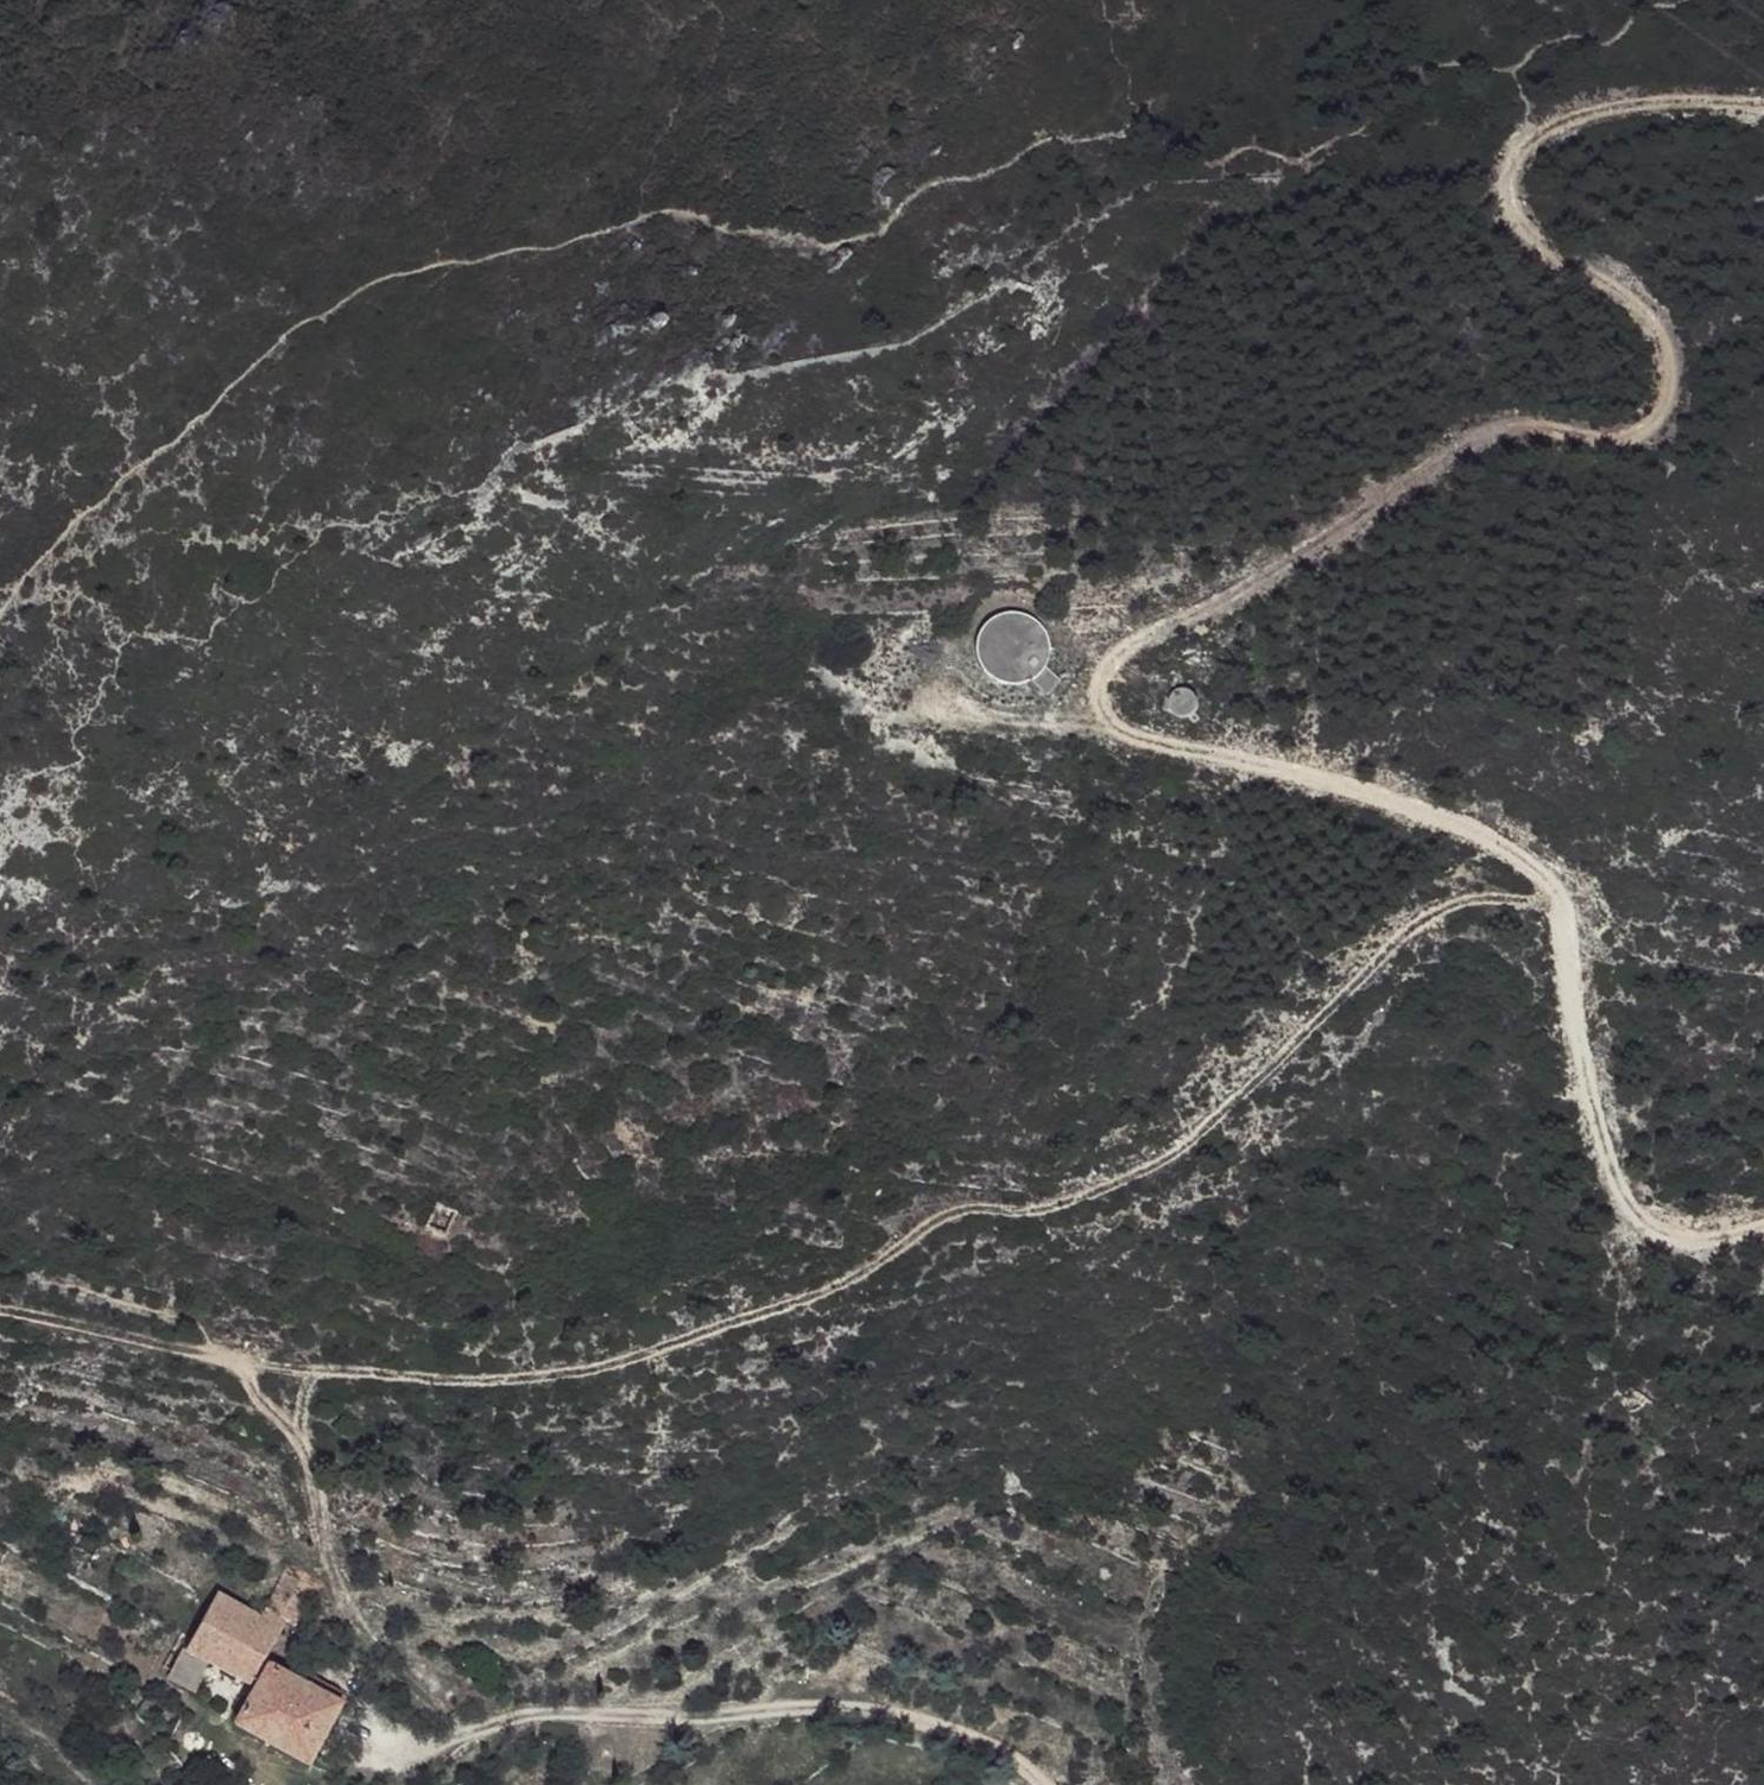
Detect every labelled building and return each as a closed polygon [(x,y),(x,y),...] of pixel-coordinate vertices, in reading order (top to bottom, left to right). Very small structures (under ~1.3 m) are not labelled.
[(1009,611),(998,610),(987,611),(977,614),(968,621),(961,628),(956,638),(953,648),(953,659),(955,670),(960,679),(967,687),(976,693),(986,697),(997,699),(1008,697),(1018,694),(1027,687),(1029,686),(1031,683),(1033,681),(1035,678),(1036,675),(1038,673),(1039,671),(1041,660),(1042,650),(1039,639),(1034,629),(1027,621),(1019,615),(1009,611)] [(1027,687),(1026,689),(1046,703),(1060,684),(1039,671),(1038,673),(1036,675),(1035,678),(1033,681),(1031,683),(1029,686),(1027,687)] [(1166,700),(1161,704),(1158,710),(1157,716),(1158,723),(1162,728),(1167,732),(1173,734),(1180,733),(1186,730),(1190,725),(1192,719),(1192,712),(1190,706),(1185,701),(1179,699),(1173,698),(1166,700)] [(429,1232),(454,1238),(462,1212),(436,1207),(429,1232)] [(641,1331),(653,1334),(656,1317),(642,1315),(641,1331)] [(287,1563),(265,1609),(287,1620),(296,1625),(321,1575),(287,1563)] [(183,1652),(164,1680),(189,1693),(206,1661),(246,1682),(287,1620),(265,1609),(259,1617),(211,1594),(183,1652)] [(270,1662),(236,1724),(311,1763),(345,1701),(309,1684),(317,1674),(304,1669),(298,1675),(270,1662)]
